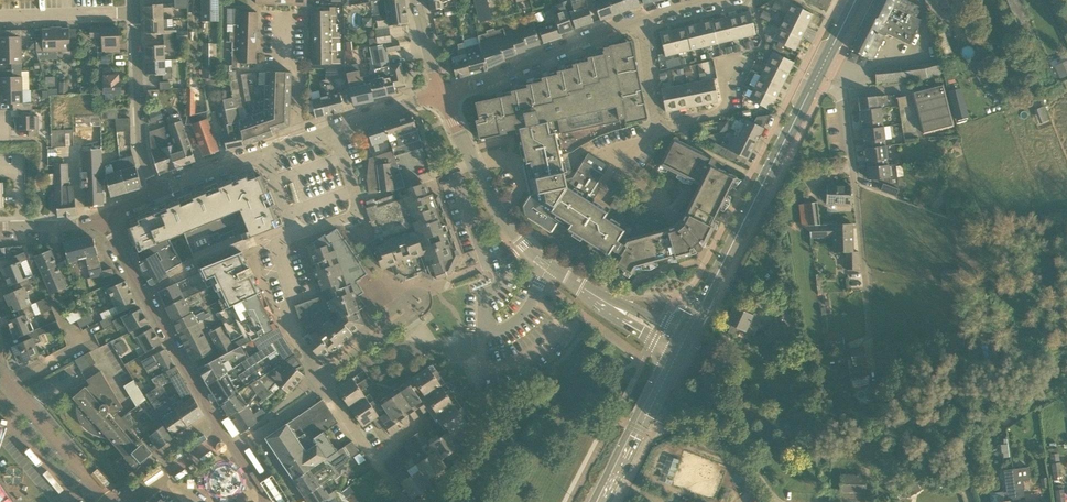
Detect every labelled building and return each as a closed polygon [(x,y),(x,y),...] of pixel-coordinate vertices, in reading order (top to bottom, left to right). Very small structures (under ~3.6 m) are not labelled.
[(188,0),(175,0),(175,8),(188,8),(188,0)] [(219,21),(219,0),(202,0),(202,21),(219,21)] [(377,37),(378,45),(391,42),(389,26),(408,23),(405,0),(385,0),(386,14),(379,15),(376,15),(378,27),(375,27),(377,37)] [(430,10),(443,8),(443,2),(448,0),(428,0),(430,10)] [(481,22),(492,19),(487,0),(475,0),(481,22)] [(566,10),(565,7),(564,1),(559,3),(558,0),(551,0),(552,6),(552,8),(561,34),(573,29),(566,10)] [(570,11),(570,12),(575,28),(593,22),(586,0),(558,0),(559,3),(564,1),(565,7),(568,6),(570,11)] [(608,0),(594,0),(594,1),(601,19),(613,15),(608,0)] [(623,0),(608,0),(613,15),(627,10),(623,0)] [(642,0),(623,0),(627,10),(639,5),(639,4),(643,3),(642,0)] [(775,0),(772,7),(779,10),(782,4),(775,0)] [(919,25),(922,20),(916,17),(919,10),(917,9),(919,6),(907,0),(876,0),(874,3),(869,15),(859,34),(851,49),(865,56),(872,60),(880,44),(886,33),(909,44),(910,42),(913,37),(919,25)] [(944,7),(950,5),(957,26),(971,20),(964,0),(941,0),(944,7)] [(144,20),(164,19),(163,11),(172,10),(172,4),(163,4),(153,4),(153,6),(144,6),(144,20)] [(786,16),(807,26),(813,14),(792,4),(786,16)] [(312,24),(337,24),(336,7),(330,7),(330,11),(312,11),(312,24)] [(444,10),(446,16),(458,13),(456,7),(444,10)] [(257,25),(258,12),(239,12),(239,9),(234,8),(234,24),(257,25)] [(562,37),(561,34),(552,8),(546,10),(550,23),(538,27),(543,43),(562,37)] [(764,10),(760,17),(767,21),(771,14),(764,10)] [(738,14),(743,37),(756,34),(750,11),(738,14)] [(730,40),(743,37),(738,14),(725,18),(730,40)] [(801,38),(807,26),(786,16),(780,28),(801,38)] [(372,17),(362,18),(363,27),(373,26),(372,17)] [(717,43),(730,40),(725,18),(712,21),(717,43)] [(188,31),(173,32),(173,27),(164,27),(164,19),(144,20),(145,33),(154,33),(154,34),(164,34),(164,39),(179,38),(188,38),(188,31)] [(704,46),(717,43),(712,21),(699,24),(704,46)] [(257,38),(257,25),(234,24),(233,32),(230,32),(230,37),(257,38)] [(313,38),(341,37),(341,32),(337,32),(337,24),(312,24),(313,38)] [(488,32),(477,36),(479,44),(486,66),(504,61),(503,58),(517,54),(516,51),(540,44),(534,24),(506,33),(504,27),(495,30),(495,28),(487,30),(488,32)] [(691,50),(704,46),(699,24),(686,27),(691,50)] [(678,53),(691,50),(686,27),(673,30),(678,53)] [(70,41),(70,29),(70,28),(56,29),(57,51),(77,50),(77,40),(70,41)] [(119,44),(119,43),(119,28),(102,28),(91,29),(91,36),(103,36),(103,52),(120,52),(120,51),(118,51),(118,44),(119,44)] [(795,50),(801,38),(780,28),(774,40),(795,50)] [(37,52),(57,51),(56,29),(43,29),(43,41),(36,42),(37,52)] [(0,37),(0,50),(22,50),(21,30),(11,30),(11,37),(0,37)] [(665,56),(678,53),(673,30),(660,33),(665,56)] [(944,31),(936,34),(944,54),(952,51),(944,31)] [(257,50),(257,38),(230,37),(230,42),(233,42),(233,49),(257,50)] [(313,51),(337,50),(337,42),(341,42),(341,37),(313,38),(313,51)] [(377,37),(369,38),(369,44),(370,47),(378,45),(377,37)] [(180,51),(179,43),(179,38),(164,39),(165,45),(155,45),(155,47),(145,47),(146,60),(165,60),(165,52),(174,51),(180,51)] [(752,40),(744,42),(746,49),(754,47),(752,40)] [(401,49),(399,43),(399,41),(391,43),(391,42),(378,45),(370,47),(375,73),(369,74),(370,80),(370,81),(370,83),(368,75),(365,76),(371,101),(374,101),(374,98),(396,93),(394,86),(405,84),(401,63),(390,66),(387,52),(401,49)] [(525,215),(543,227),(551,232),(558,223),(608,255),(612,249),(620,255),(614,264),(631,275),(636,267),(673,257),(675,259),(691,254),(690,249),(692,247),(695,251),(702,245),(699,241),(701,240),(706,242),(714,227),(712,226),(736,177),(714,166),(715,164),(671,142),(660,165),(699,184),(681,220),(675,226),(627,239),(626,238),(631,231),(631,230),(631,229),(631,228),(630,227),(630,226),(628,226),(627,226),(626,227),(624,230),(604,217),(607,213),(591,202),(596,196),(591,193),(602,176),(603,176),(603,175),(609,166),(588,153),(582,162),(581,163),(575,173),(569,170),(564,171),(555,133),(560,131),(561,134),(620,121),(619,120),(625,118),(626,123),(648,119),(636,65),(631,66),(630,62),(636,61),(631,41),(609,45),(609,47),(603,48),(603,51),(594,53),(595,56),(590,57),(579,59),(579,63),(564,66),(564,69),(548,73),(549,76),(533,80),(533,83),(517,86),(518,89),(502,93),(503,96),(475,102),(479,119),(476,120),(480,139),(507,133),(506,131),(519,128),(529,176),(527,176),(531,194),(523,206),(525,215)] [(470,65),(465,48),(464,42),(457,44),(458,48),(457,56),(451,58),(456,78),(469,75),(467,66),(470,65)] [(202,44),(203,78),(217,78),(216,43),(202,44)] [(487,69),(486,66),(479,44),(465,48),(470,65),(467,66),(469,75),(487,70),(487,69)] [(256,63),(257,50),(233,49),(232,66),(237,66),(238,63),(256,63)] [(12,70),(22,70),(22,50),(0,50),(0,64),(12,64),(12,70)] [(337,50),(313,51),(313,64),(341,64),(341,58),(337,58),(337,50)] [(767,63),(788,74),(794,62),(773,52),(767,63)] [(679,58),(672,59),(674,66),(680,65),(679,58)] [(172,79),(172,68),(166,68),(165,60),(146,60),(146,74),(156,74),(156,75),(165,75),(166,79),(172,79)] [(1054,66),(1058,75),(1059,78),(1066,75),(1066,60),(1054,66)] [(944,72),(943,70),(941,61),(917,67),(875,71),(876,82),(919,78),(944,72)] [(350,88),(354,105),(371,101),(365,76),(361,77),(358,63),(345,66),(345,80),(345,90),(350,88)] [(782,86),(788,74),(767,63),(761,75),(782,86)] [(690,66),(684,68),(686,76),(692,75),(690,66)] [(100,92),(105,92),(105,93),(121,93),(121,82),(119,82),(119,75),(111,75),(111,68),(104,68),(104,77),(100,77),(100,92)] [(0,77),(0,91),(23,90),(22,70),(12,70),(12,77),(0,77)] [(41,70),(34,70),(34,78),(42,78),(41,70)] [(233,98),(235,108),(243,107),(236,70),(229,72),(233,98)] [(264,110),(272,132),(290,126),(291,72),(265,71),(264,110)] [(251,100),(246,73),(241,74),(246,101),(251,100)] [(776,98),(782,86),(761,75),(755,87),(776,98)] [(47,86),(55,86),(55,77),(46,77),(46,82),(47,82),(47,86)] [(344,111),(343,107),(340,93),(335,94),(331,78),(326,79),(326,85),(333,114),(344,111)] [(316,118),(333,114),(326,85),(326,79),(320,81),(322,89),(324,97),(311,100),(316,118)] [(718,102),(718,101),(714,79),(701,81),(705,104),(718,102)] [(692,107),(705,104),(701,81),(688,84),(692,107)] [(60,82),(60,92),(68,93),(68,83),(60,82)] [(912,91),(918,117),(923,135),(955,127),(951,111),(943,83),(912,91)] [(679,109),(692,107),(688,84),(675,86),(679,109)] [(666,112),(679,109),(675,86),(661,89),(666,112)] [(770,110),(776,98),(755,87),(749,99),(770,110)] [(0,91),(1,96),(1,104),(13,104),(13,110),(33,110),(32,103),(23,103),(23,90),(0,91)] [(858,97),(860,109),(881,107),(888,107),(887,95),(858,97)] [(963,95),(950,99),(956,121),(969,117),(963,95)] [(897,97),(899,108),(908,106),(906,96),(897,97)] [(238,120),(235,108),(233,98),(216,101),(218,111),(221,125),(227,150),(244,146),(239,127),(239,128),(233,129),(232,124),(239,123),(238,120)] [(1035,108),(1040,122),(1049,119),(1044,105),(1035,108)] [(118,118),(117,107),(101,108),(101,116),(101,119),(116,118),(118,118)] [(862,123),(863,129),(883,126),(882,120),(883,120),(881,107),(860,109),(862,123)] [(152,121),(165,117),(163,109),(150,113),(152,121)] [(273,135),(272,132),(264,110),(264,111),(255,114),(263,139),(273,135)] [(402,115),(414,150),(423,147),(412,112),(402,115)] [(196,161),(195,160),(179,113),(166,117),(169,125),(183,165),(196,161)] [(245,118),(253,142),(263,139),(255,114),(245,118)] [(407,152),(414,150),(402,115),(392,118),(404,153),(407,152)] [(740,133),(757,142),(770,115),(757,116),(754,123),(747,119),(745,124),(735,119),(731,128),(740,132),(740,133)] [(29,136),(39,136),(38,116),(16,116),(16,130),(29,130),(29,136)] [(117,132),(131,131),(131,130),(130,118),(118,118),(116,118),(117,132)] [(192,124),(204,156),(219,151),(207,118),(192,124)] [(245,145),(253,142),(245,118),(238,120),(239,123),(239,127),(244,146),(245,146),(245,145)] [(395,156),(404,153),(392,118),(383,122),(389,138),(393,151),(395,156)] [(383,140),(389,138),(383,122),(366,127),(369,134),(367,134),(371,145),(369,146),(372,153),(380,150),(377,144),(384,142),(383,140)] [(183,165),(169,125),(150,131),(152,152),(151,152),(159,174),(169,171),(183,166),(183,165)] [(885,139),(892,138),(890,126),(884,127),(883,126),(863,129),(862,129),(864,142),(865,148),(885,145),(885,139)] [(73,129),(52,130),(52,147),(74,146),(73,129)] [(748,159),(757,142),(740,133),(738,137),(733,135),(726,149),(748,159)] [(888,158),(887,155),(886,145),(885,145),(865,148),(867,161),(868,167),(888,164),(887,158),(888,158)] [(395,156),(393,151),(369,158),(367,179),(369,193),(394,190),(405,187),(395,156)] [(104,205),(102,153),(83,153),(84,164),(85,206),(104,205)] [(121,170),(127,192),(142,187),(136,166),(135,161),(135,160),(134,160),(134,157),(133,156),(134,156),(133,156),(133,155),(120,159),(121,170)] [(111,196),(127,192),(121,170),(120,159),(111,161),(112,164),(105,166),(105,175),(111,196)] [(888,164),(868,167),(867,167),(869,180),(876,179),(877,181),(883,184),(881,190),(897,196),(899,189),(898,188),(891,186),(889,177),(897,176),(896,163),(888,164)] [(77,215),(76,206),(75,198),(74,190),(68,190),(67,175),(67,164),(55,165),(56,186),(56,200),(57,200),(58,217),(59,217),(76,215),(77,215)] [(185,233),(199,268),(242,251),(249,249),(245,239),(281,225),(281,224),(278,225),(274,213),(276,212),(276,211),(275,211),(273,206),(273,205),(271,205),(266,193),(268,192),(267,192),(265,186),(266,186),(265,185),(264,183),(265,183),(264,182),(264,183),(261,177),(261,175),(256,177),(254,171),(241,176),(241,175),(240,175),(240,176),(225,182),(225,181),(224,182),(199,192),(198,192),(198,193),(173,203),(173,202),(172,203),(166,206),(167,208),(161,210),(154,213),(154,211),(149,213),(149,212),(148,212),(148,213),(146,214),(146,213),(145,213),(145,214),(143,215),(143,214),(142,215),(130,220),(132,227),(128,228),(131,236),(130,236),(130,237),(131,237),(132,238),(131,239),(131,240),(132,239),(135,246),(137,245),(139,250),(136,251),(137,253),(174,238),(185,233)] [(426,182),(406,189),(404,190),(406,197),(395,201),(393,195),(376,201),(375,198),(366,201),(368,207),(366,208),(376,235),(382,233),(385,241),(382,242),(380,236),(377,237),(377,238),(366,245),(376,265),(381,264),(382,267),(381,268),(382,269),(393,265),(396,275),(405,279),(408,279),(418,276),(419,276),(418,275),(421,274),(433,279),(437,278),(437,279),(447,276),(447,274),(451,273),(456,262),(459,255),(438,195),(433,197),(432,194),(430,195),(426,182)] [(834,185),(830,185),(826,185),(826,186),(825,186),(824,187),(822,188),(821,189),(820,190),(819,191),(819,193),(819,194),(819,195),(819,197),(820,198),(821,199),(822,200),(823,201),(825,202),(826,202),(826,204),(827,204),(837,204),(837,205),(843,205),(843,204),(849,203),(850,203),(850,186),(834,185)] [(802,226),(810,225),(810,224),(820,224),(817,201),(799,204),(802,226)] [(823,222),(823,224),(820,224),(810,224),(810,225),(811,238),(833,237),(833,253),(845,252),(847,270),(859,269),(858,251),(853,251),(851,223),(836,224),(832,224),(830,224),(829,221),(823,222)] [(358,295),(359,296),(364,292),(357,281),(368,274),(360,263),(361,262),(345,239),(344,239),(337,228),(326,236),(325,234),(323,236),(321,237),(307,246),(308,247),(309,251),(313,264),(311,264),(316,277),(314,278),(316,285),(317,284),(321,296),(295,305),(302,326),(318,321),(315,313),(326,309),(325,307),(358,295)] [(98,254),(97,249),(94,238),(90,236),(77,239),(82,259),(86,258),(91,278),(88,279),(90,287),(94,286),(91,278),(103,275),(104,278),(115,275),(112,268),(102,271),(98,254)] [(168,276),(166,271),(186,259),(174,238),(137,253),(139,262),(150,282),(153,284),(168,276)] [(77,260),(82,259),(77,239),(64,243),(69,262),(69,261),(74,278),(82,276),(77,260)] [(51,294),(52,293),(67,287),(51,250),(35,256),(41,271),(51,294)] [(221,295),(227,307),(261,291),(253,274),(250,267),(250,268),(242,251),(199,268),(204,282),(207,287),(215,283),(219,290),(221,295)] [(9,286),(14,284),(13,284),(34,275),(27,278),(21,262),(28,259),(25,252),(12,257),(15,264),(2,269),(9,286)] [(941,282),(961,281),(959,267),(940,269),(941,282)] [(18,310),(31,304),(26,292),(33,289),(28,278),(34,276),(34,275),(13,284),(14,284),(16,291),(6,295),(13,312),(18,310)] [(125,310),(136,305),(137,305),(126,280),(107,289),(119,313),(125,310)] [(183,299),(207,287),(204,282),(181,293),(177,283),(159,291),(166,307),(180,300),(183,299)] [(166,307),(179,332),(216,313),(227,307),(221,295),(219,290),(215,283),(207,287),(183,299),(180,300),(166,307)] [(264,297),(261,291),(227,307),(216,313),(219,320),(221,319),(232,340),(244,334),(245,337),(232,344),(234,349),(253,339),(277,327),(274,322),(270,324),(269,322),(275,319),(272,314),(273,313),(264,297)] [(325,307),(326,309),(327,313),(335,311),(337,317),(336,319),(353,339),(355,337),(352,334),(364,324),(359,311),(366,306),(359,296),(358,295),(325,307)] [(52,309),(47,297),(37,302),(42,314),(52,309)] [(17,337),(33,330),(29,319),(36,316),(31,304),(18,310),(21,317),(8,322),(15,338),(18,337),(17,337)] [(753,314),(734,306),(726,323),(731,325),(728,332),(734,335),(738,328),(746,331),(754,335),(762,317),(761,315),(755,312),(753,313),(753,314)] [(149,322),(141,308),(135,311),(134,309),(120,317),(118,314),(119,313),(101,321),(105,329),(115,323),(118,329),(126,324),(130,331),(149,322)] [(77,321),(80,319),(75,311),(67,316),(71,324),(77,321)] [(213,323),(219,320),(216,313),(179,332),(186,346),(205,337),(201,329),(213,323)] [(77,321),(81,328),(94,321),(90,314),(80,319),(77,321)] [(353,339),(336,319),(332,322),(331,319),(325,323),(342,343),(342,342),(347,338),(350,342),(353,339)] [(50,332),(60,327),(57,320),(47,325),(50,332)] [(147,352),(162,344),(152,327),(152,328),(149,323),(149,322),(130,331),(131,332),(134,338),(138,336),(147,352)] [(344,344),(342,342),(342,343),(325,323),(321,327),(323,329),(317,333),(316,331),(315,332),(332,351),(331,351),(333,353),(344,344)] [(789,326),(770,324),(767,342),(787,345),(789,326)] [(209,332),(222,356),(234,349),(232,344),(222,325),(209,332)] [(260,350),(283,335),(279,327),(277,328),(277,327),(253,339),(260,350)] [(41,341),(39,336),(36,329),(34,330),(33,330),(17,337),(18,337),(18,338),(21,336),(23,342),(12,347),(19,364),(40,355),(35,344),(41,341)] [(307,342),(310,346),(321,360),(331,351),(332,351),(315,332),(311,335),(312,337),(307,342)] [(961,332),(945,335),(949,351),(964,348),(961,332)] [(208,384),(221,404),(238,392),(239,392),(251,384),(258,379),(270,371),(262,360),(268,356),(271,360),(280,353),(285,361),(286,360),(286,361),(295,355),(299,360),(299,359),(289,345),(283,335),(260,350),(249,357),(208,384)] [(120,355),(128,350),(121,336),(111,341),(113,345),(114,345),(120,355)] [(194,362),(195,361),(213,352),(205,337),(186,346),(194,362)] [(825,338),(825,352),(844,351),(844,337),(825,338)] [(234,349),(222,356),(198,368),(208,384),(249,357),(245,351),(244,352),(241,346),(234,349)] [(870,383),(869,373),(865,346),(850,348),(852,364),(849,365),(852,389),(870,386),(871,394),(879,393),(878,382),(870,383)] [(175,366),(166,350),(165,349),(141,361),(148,373),(162,366),(165,371),(175,366)] [(96,363),(90,352),(89,352),(75,360),(82,371),(96,363)] [(304,376),(286,361),(286,360),(285,361),(270,371),(258,379),(265,386),(270,392),(271,392),(270,390),(277,382),(289,392),(304,376)] [(465,438),(465,437),(459,429),(471,420),(432,364),(380,400),(356,417),(363,426),(373,419),(380,429),(385,426),(391,435),(400,429),(394,420),(422,400),(419,396),(423,393),(449,431),(457,443),(465,438)] [(184,402),(194,396),(176,366),(175,367),(175,366),(165,371),(165,372),(152,379),(156,387),(162,384),(171,379),(182,397),(184,402)] [(123,408),(101,371),(87,379),(90,385),(87,387),(86,386),(73,397),(78,402),(77,404),(77,409),(77,414),(79,418),(81,423),(84,427),(87,430),(91,433),(96,435),(110,439),(124,455),(116,462),(120,466),(117,469),(121,473),(117,476),(122,481),(136,468),(137,470),(148,458),(147,457),(147,458),(139,457),(143,443),(131,428),(121,418),(117,413),(123,408)] [(343,398),(371,379),(369,376),(357,384),(353,378),(337,388),(343,398)] [(265,386),(258,379),(251,384),(239,392),(238,392),(221,404),(221,405),(222,405),(229,416),(237,410),(238,412),(248,405),(255,397),(261,390),(265,386)] [(361,390),(365,388),(373,382),(371,379),(343,398),(350,407),(366,396),(361,390)] [(171,400),(162,384),(156,387),(146,394),(160,414),(165,417),(162,419),(165,423),(165,424),(174,436),(187,427),(176,408),(171,400)] [(265,397),(270,392),(265,386),(261,390),(255,397),(259,402),(265,397)] [(187,427),(204,415),(194,396),(184,402),(182,397),(180,398),(178,395),(171,400),(176,408),(187,427)] [(370,403),(366,397),(366,396),(350,407),(356,417),(380,400),(378,397),(370,403)] [(322,398),(265,437),(283,465),(284,465),(293,480),(294,480),(310,469),(323,461),(338,451),(352,441),(322,398)] [(419,407),(423,413),(428,410),(424,404),(419,407)] [(267,415),(262,409),(260,410),(258,408),(252,412),(248,405),(238,412),(237,410),(229,416),(241,433),(259,421),(267,415)] [(410,413),(414,419),(419,416),(415,410),(410,413)] [(121,418),(131,428),(137,422),(128,413),(121,418)] [(409,422),(405,417),(401,420),(405,426),(409,422)] [(431,426),(437,422),(434,418),(428,422),(431,426)] [(175,437),(174,436),(165,424),(150,435),(159,449),(175,437)] [(428,442),(421,431),(421,430),(414,435),(422,446),(428,442)] [(439,438),(453,458),(457,455),(454,451),(460,447),(457,443),(449,431),(439,438)] [(416,450),(422,446),(414,435),(408,439),(416,450)] [(449,460),(453,458),(439,438),(430,444),(435,452),(435,451),(441,460),(441,459),(446,456),(449,460)] [(409,454),(410,454),(416,450),(408,439),(402,443),(404,446),(409,454)] [(348,455),(358,449),(352,441),(338,451),(323,461),(326,466),(314,474),(310,469),(294,480),(304,496),(320,485),(320,486),(333,477),(334,480),(341,475),(334,465),(348,456),(348,455)] [(411,457),(410,454),(409,454),(404,446),(398,450),(399,453),(405,461),(411,457)] [(1058,446),(1049,448),(1052,461),(1060,460),(1058,446)] [(446,467),(441,459),(441,460),(435,451),(435,452),(426,458),(440,478),(444,475),(441,471),(446,467)] [(407,464),(405,461),(399,453),(393,457),(401,468),(407,464)] [(669,454),(660,479),(672,483),(681,458),(669,454)] [(395,472),(401,468),(393,457),(387,461),(395,472)] [(421,469),(428,480),(433,476),(436,481),(440,478),(426,458),(416,464),(420,470),(421,469)] [(1051,462),(1053,476),(1062,475),(1060,461),(1051,462)] [(1024,490),(1023,480),(1029,480),(1027,467),(1012,469),(1015,491),(1024,490)] [(420,470),(411,476),(425,496),(429,493),(426,489),(432,485),(428,480),(421,469),(420,470)] [(1006,492),(1015,491),(1012,469),(1004,470),(1006,492)] [(190,501),(212,501),(200,476),(182,484),(190,501)] [(421,499),(425,496),(411,476),(401,482),(412,498),(418,494),(421,499)] [(864,490),(864,476),(841,476),(841,489),(864,490)] [(917,484),(906,490),(910,496),(921,490),(920,489),(917,484)] [(320,486),(320,485),(304,496),(308,501),(322,501),(325,500),(326,501),(330,500),(336,496),(330,487),(324,491),(320,486)] [(1055,490),(1057,501),(1065,501),(1063,489),(1055,490)]
